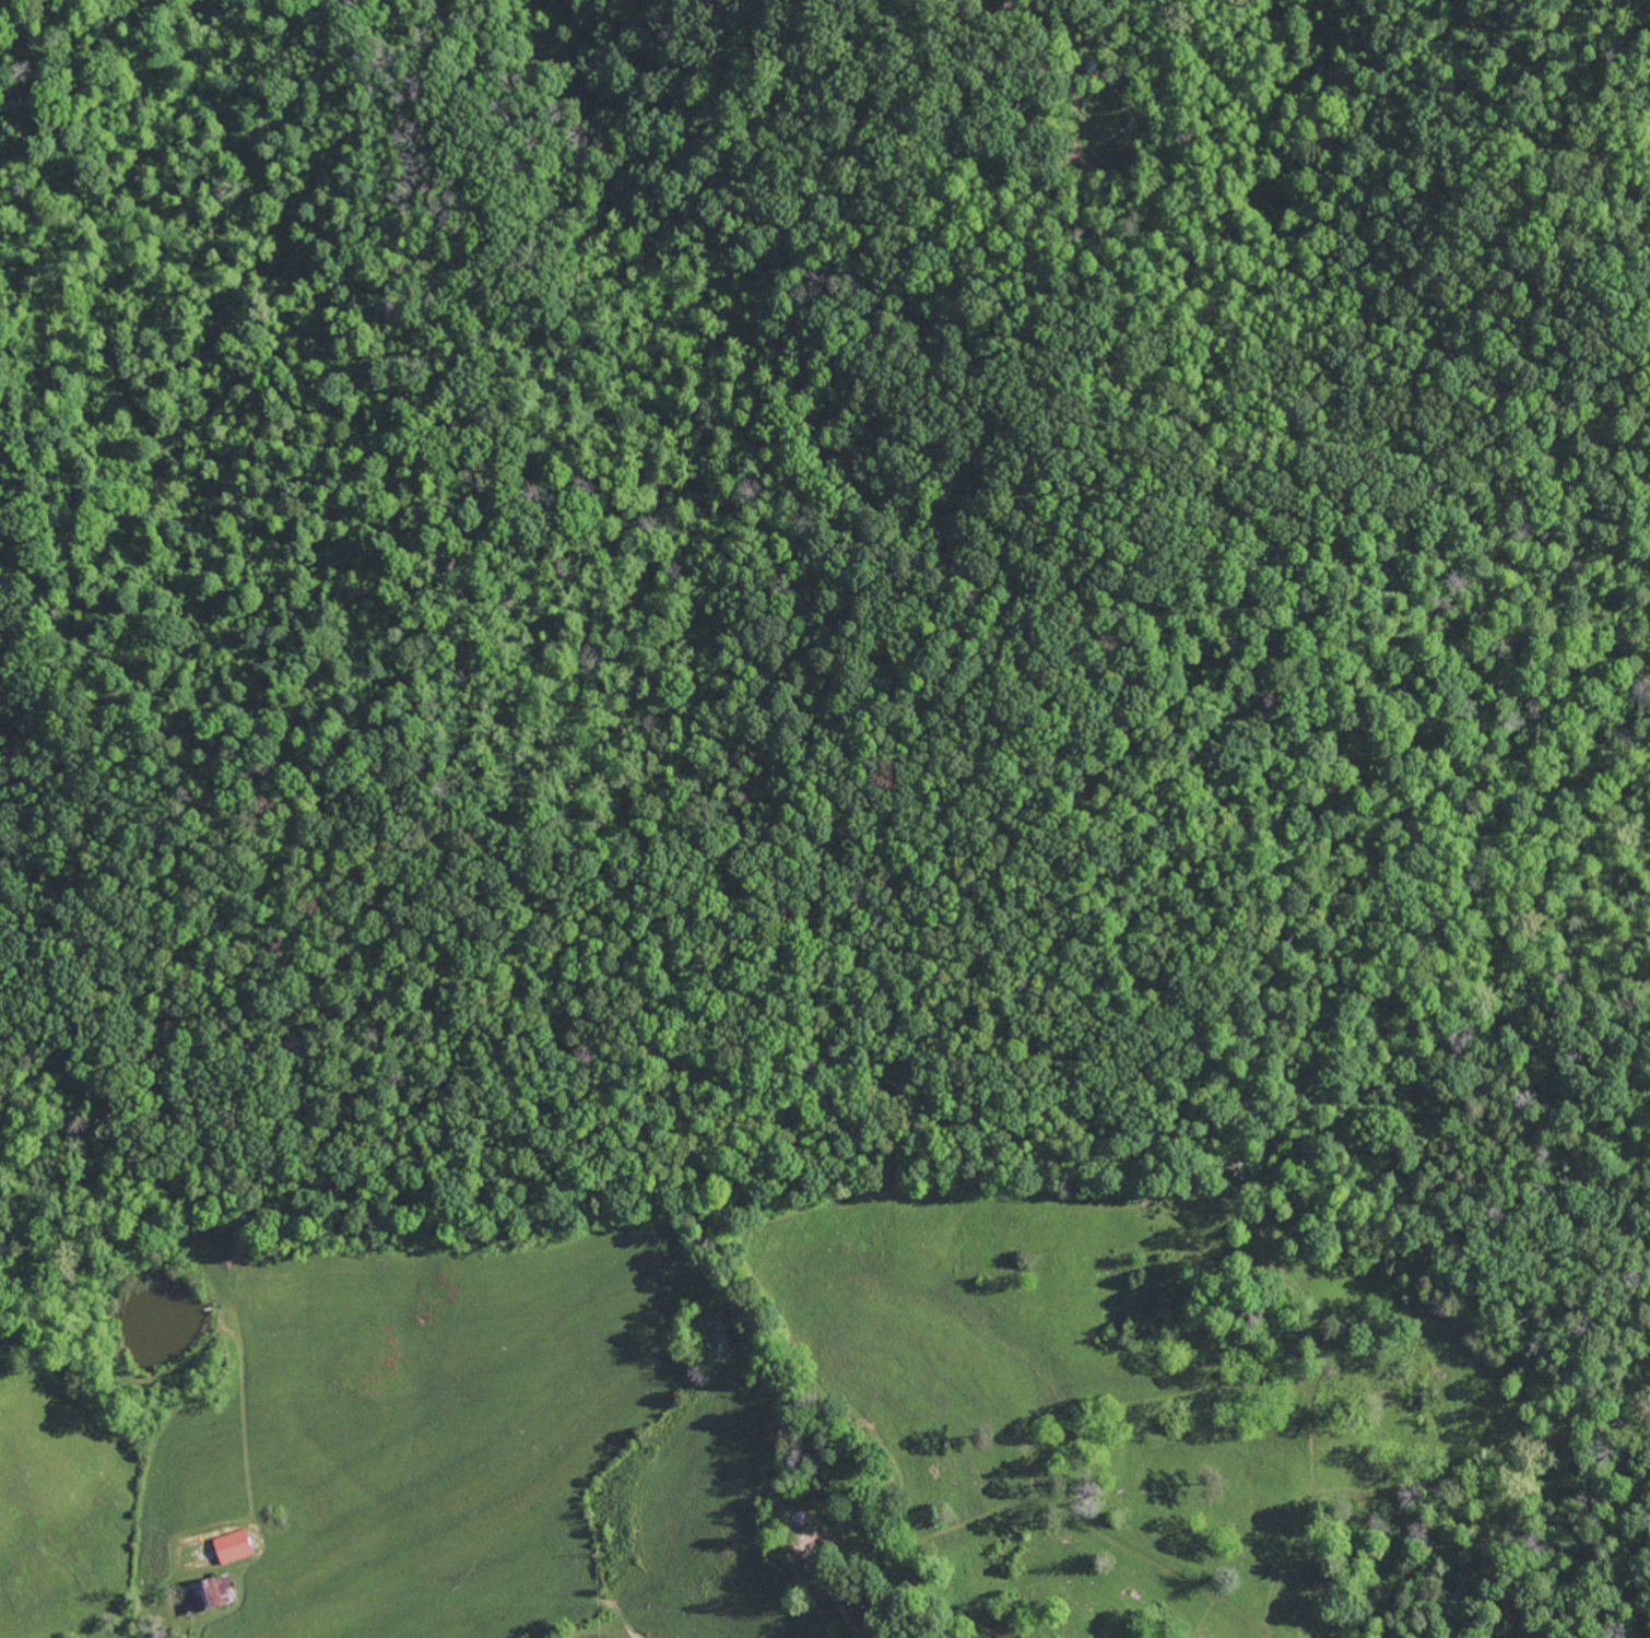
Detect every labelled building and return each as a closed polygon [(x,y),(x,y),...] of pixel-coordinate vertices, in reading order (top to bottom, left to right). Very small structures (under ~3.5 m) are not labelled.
[(259,1555),(251,1529),(218,1540),(226,1566),(259,1555)] [(197,1616),(240,1603),(232,1575),(189,1588),(197,1616)]
